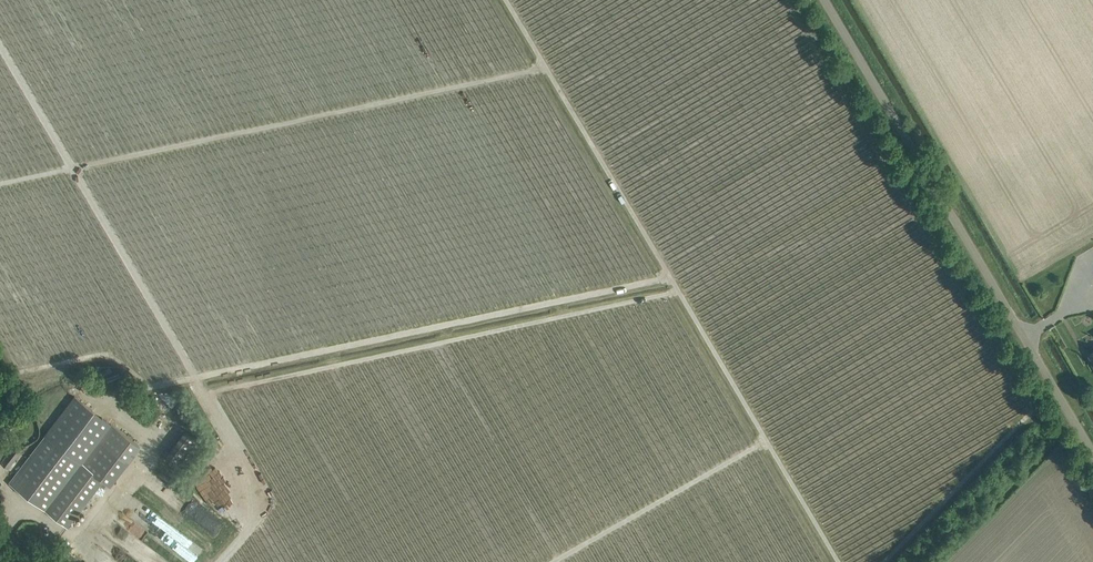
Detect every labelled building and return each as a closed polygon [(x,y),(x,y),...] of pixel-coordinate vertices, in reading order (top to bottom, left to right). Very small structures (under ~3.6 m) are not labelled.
[(16,474),(10,483),(67,527),(74,518),(100,485),(103,480),(108,484),(110,486),(140,446),(75,397),(57,420),(52,417),(46,424),(51,428),(44,438),(16,474)] [(10,449),(0,462),(7,468),(17,454),(22,448),(15,443),(10,449)]
